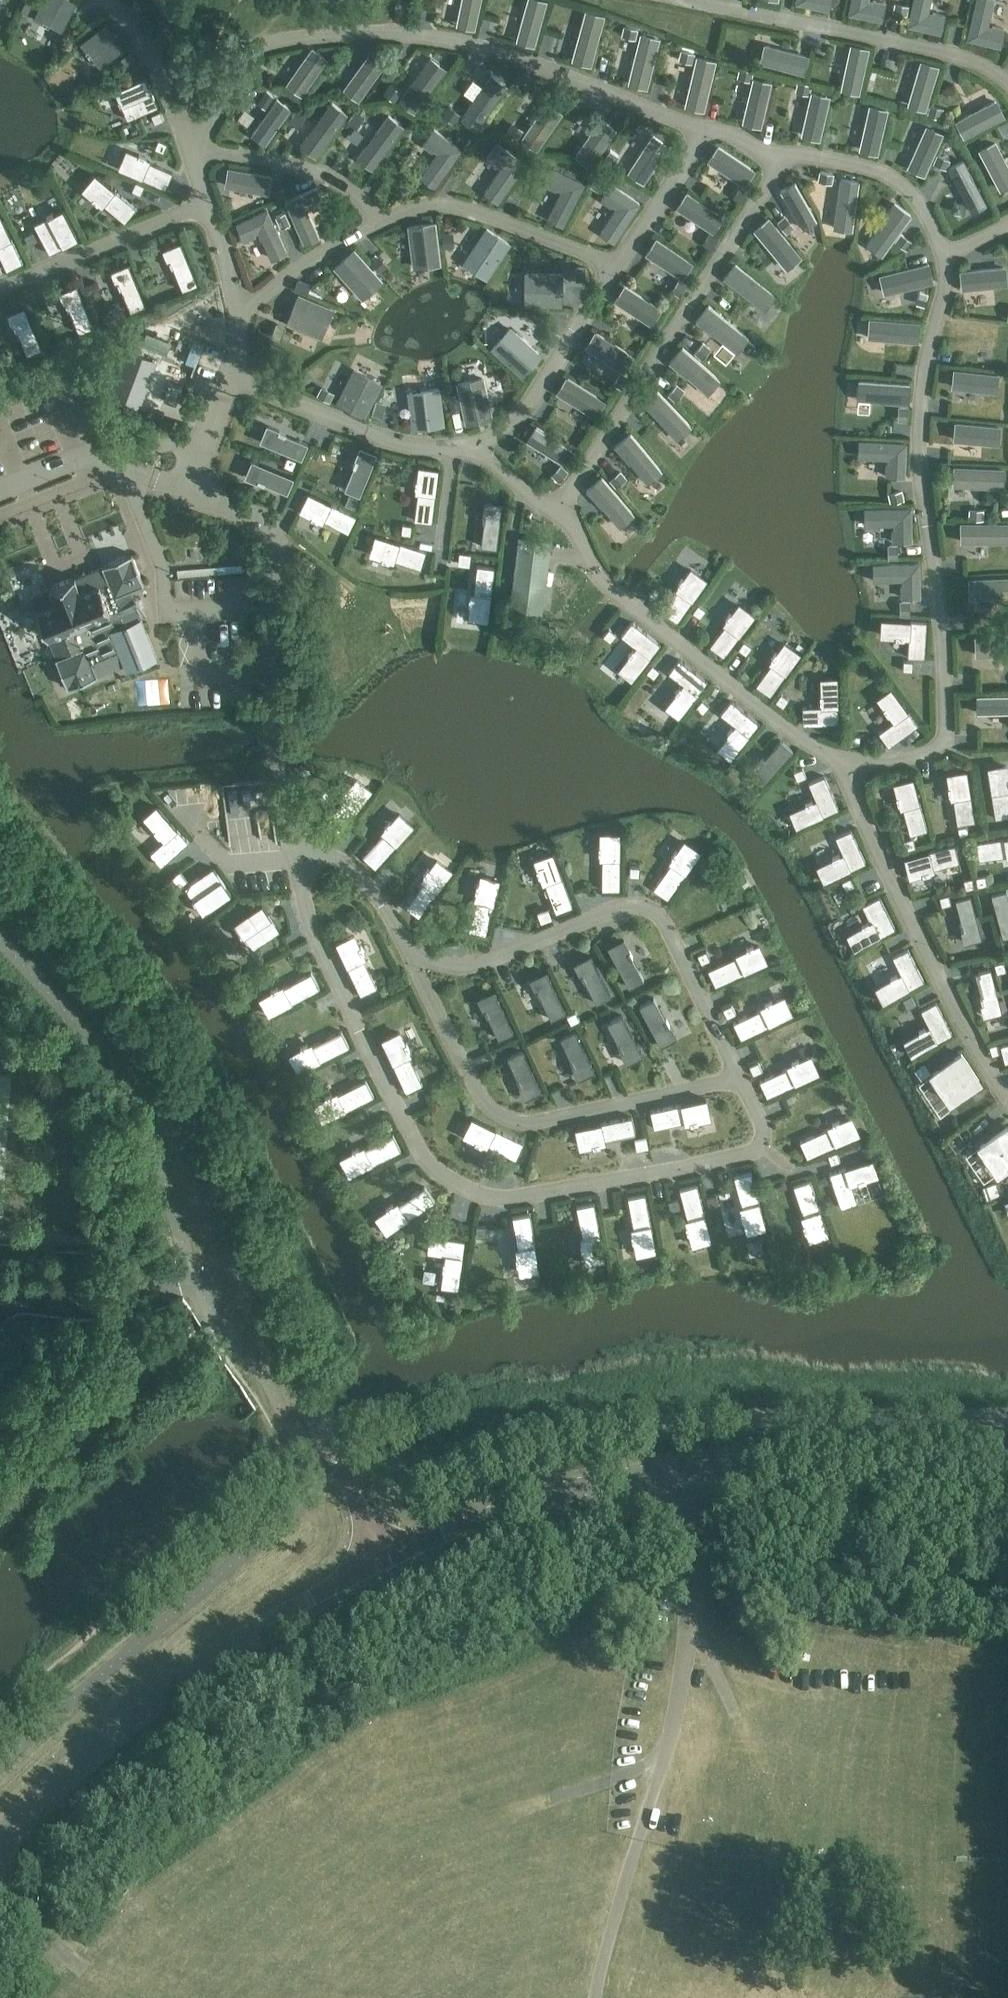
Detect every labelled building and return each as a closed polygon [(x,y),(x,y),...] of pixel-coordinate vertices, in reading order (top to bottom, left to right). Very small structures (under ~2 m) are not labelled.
[(74,0),(42,0),(34,16),(43,21),(42,21),(49,25),(49,24),(62,31),(77,2),(74,0)] [(458,23),(474,26),(480,0),(463,0),(458,23)] [(539,0),(529,0),(518,38),(534,43),(545,2),(539,0)] [(796,3),(829,10),(831,0),(797,0),(796,3)] [(849,14),(882,21),(886,3),(874,0),(873,3),(868,2),(868,0),(852,0),(849,14)] [(931,0),(914,0),(908,26),(941,34),(945,16),(933,13),(933,15),(927,14),(931,0)] [(1005,29),(993,26),(992,29),(987,28),(993,0),(977,0),(968,40),(1001,47),(1005,29)] [(603,16),(586,11),(580,33),(581,33),(577,48),(575,50),(573,56),(575,60),(582,62),(584,61),(590,63),(603,16)] [(126,47),(106,21),(80,41),(87,49),(86,50),(90,56),(91,55),(100,67),(126,47)] [(658,39),(641,34),(635,56),(637,56),(633,71),(630,73),(629,79),(631,83),(638,85),(640,84),(646,85),(658,39)] [(619,78),(628,80),(637,44),(628,41),(619,78)] [(766,45),(762,61),(803,72),(807,56),(766,45)] [(859,91),(867,49),(852,46),(842,87),(859,91)] [(313,49),(288,83),(301,93),(326,58),(313,49)] [(345,88),(359,98),(384,64),(370,54),(345,88)] [(444,70),(438,65),(440,63),(431,57),(425,65),(427,67),(416,82),(414,81),(401,100),(415,110),(444,70)] [(714,61),(697,57),(692,79),(693,79),(689,94),(687,96),(686,102),(688,106),(695,108),(697,107),(703,108),(714,61)] [(909,103),(925,107),(937,67),(921,62),(909,103)] [(477,127),(505,87),(499,82),(501,80),(492,74),(486,83),(488,84),(477,100),(476,99),(462,117),(477,127)] [(145,76),(115,89),(119,99),(118,100),(121,106),(122,106),(128,119),(158,106),(145,76)] [(770,84),(754,80),(744,121),(760,125),(770,84)] [(819,138),(828,97),(812,93),(803,135),(819,138)] [(277,99),(253,134),(266,143),(290,109),(277,99)] [(958,120),(965,135),(1003,116),(995,101),(958,120)] [(311,150),(317,154),(346,114),(332,103),(319,122),(320,123),(309,138),(307,137),(301,145),(309,152),(311,150)] [(536,147),(561,113),(548,103),(523,137),(536,147)] [(886,111),(870,107),(861,148),(877,152),(886,111)] [(373,166),(403,126),(389,116),(375,134),(377,135),(366,150),(364,149),(357,158),(366,164),(368,162),(373,166)] [(590,164),(615,129),(601,120),(577,154),(590,164)] [(941,134),(926,128),(909,166),(924,173),(941,134)] [(421,177),(434,186),(461,149),(434,129),(423,144),(433,151),(434,149),(439,152),(421,177)] [(643,180),(667,145),(653,136),(630,171),(643,180)] [(1000,188),(1007,184),(1007,167),(995,143),(981,151),(1000,188)] [(498,201),(525,163),(497,144),(487,159),(497,166),(498,164),(502,167),(485,192),(488,194),(489,197),(492,199),(496,199),(498,201)] [(744,184),(753,170),(718,147),(709,160),(744,184)] [(139,156),(127,151),(120,168),(166,189),(173,172),(149,162),(150,161),(145,159),(146,157),(140,154),(139,156)] [(986,204),(963,161),(949,168),(972,211),(986,204)] [(563,224),(584,184),(554,168),(546,184),(557,190),(558,188),(563,190),(549,217),(552,219),(554,221),(557,223),(560,223),(563,224)] [(268,192),(271,176),(229,169),(226,185),(268,192)] [(134,209),(94,177),(84,189),(124,221),(134,209)] [(852,229),(859,181),(842,179),(836,216),(835,217),(834,225),(836,228),(844,229),(846,228),(852,229)] [(802,227),(816,219),(795,183),(781,191),(802,227)] [(612,184),(602,199),(612,206),(613,204),(618,207),(601,232),(614,241),(640,203),(612,184)] [(324,204),(316,187),(286,201),(305,243),(319,237),(307,209),(312,207),(313,209),(324,204)] [(678,207),(713,231),(722,217),(687,194),(678,207)] [(882,254),(911,215),(895,203),(885,217),(887,218),(887,222),(883,223),(875,235),(873,235),(868,242),(869,246),(875,250),(877,250),(882,254)] [(50,253),(79,238),(63,208),(54,213),(53,212),(47,216),(47,217),(34,224),(50,253)] [(283,253),(287,251),(267,209),(237,223),(244,240),(256,235),(255,233),(259,231),(272,258),(275,256),(278,256),(281,255),(283,253)] [(2,217),(0,218),(0,256),(7,270),(23,262),(2,217)] [(800,257),(769,219),(755,230),(769,248),(770,247),(780,259),(780,261),(785,266),(789,267),(795,263),(795,260),(800,257)] [(435,223),(409,226),(414,266),(440,263),(435,223)] [(487,277),(509,244),(487,229),(465,262),(487,277)] [(647,253),(682,277),(691,263),(656,240),(647,253)] [(198,284),(181,243),(164,250),(172,268),(173,267),(183,290),(198,284)] [(381,280),(354,250),(335,267),(362,297),(381,280)] [(122,288),(131,311),(146,305),(129,264),(113,271),(120,289),(122,288)] [(771,299),(774,295),(735,264),(724,278),(741,291),(742,290),(756,301),(756,303),(762,308),(766,308),(771,301),(771,299)] [(933,282),(929,265),(882,276),(883,282),(882,284),(883,290),(888,293),(894,291),(895,289),(911,286),(911,287),(933,282)] [(1006,284),(1004,267),(962,272),(963,288),(1006,284)] [(526,303),(561,304),(562,274),(526,274),(526,303)] [(70,310),(79,333),(94,327),(88,311),(77,285),(61,292),(68,310),(70,310)] [(651,323),(660,309),(625,286),(616,300),(651,323)] [(332,309),(299,295),(288,322),(321,336),(332,309)] [(744,342),(748,337),(709,305),(696,321),(710,331),(711,329),(715,329),(716,333),(729,344),(729,346),(735,351),(739,350),(744,344),(744,342)] [(25,307),(9,314),(16,332),(18,331),(27,354),(42,348),(25,307)] [(918,341),(919,324),(871,320),(871,326),(869,328),(868,334),(871,338),(878,338),(880,337),(896,338),(896,340),(918,341)] [(493,348),(523,374),(540,355),(510,328),(493,348)] [(623,370),(632,356),(596,333),(587,347),(623,370)] [(715,384),(719,379),(683,347),(670,362),(682,373),(684,371),(688,371),(688,375),(700,385),(700,387),(706,392),(710,392),(715,386),(715,384)] [(152,362),(128,356),(118,394),(141,401),(152,362)] [(365,415),(381,384),(354,370),(338,402),(365,415)] [(996,391),(998,375),(955,370),(953,386),(996,391)] [(492,417),(483,378),(458,384),(467,423),(492,417)] [(595,415),(603,401),(567,379),(559,392),(595,415)] [(887,402),(909,403),(910,384),(860,380),(859,387),(858,388),(857,396),(860,399),(868,400),(870,398),(887,399),(887,402)] [(177,404),(183,388),(167,382),(161,398),(177,404)] [(414,428),(443,424),(439,389),(409,392),(414,428)] [(686,430),(691,426),(657,391),(645,403),(670,430),(670,432),(676,438),(680,438),(686,432),(686,430)] [(997,443),(999,427),(957,423),(955,439),(997,443)] [(262,440),(301,455),(307,441),(268,425),(262,440)] [(537,427),(528,441),(564,463),(572,449),(537,427)] [(656,474),(661,470),(630,433),(615,446),(626,459),(628,457),(632,458),(632,462),(641,473),(641,475),(646,481),(650,481),(656,476),(656,474)] [(905,476),(906,443),(860,440),(860,444),(859,447),(858,450),(860,453),(860,456),(889,458),(889,463),(887,463),(886,475),(905,476)] [(376,452),(361,445),(347,486),(360,493),(376,452)] [(246,473),(288,489),(292,477),(252,460),(246,473)] [(420,490),(417,517),(431,519),(438,468),(420,466),(418,490),(420,490)] [(1003,488),(1004,470),(956,468),(955,474),(954,475),(953,482),(957,486),(963,486),(965,484),(981,485),(981,486),(1003,488)] [(629,517),(634,513),(602,477),(587,490),(598,503),(600,501),(604,501),(604,505),(613,516),(613,518),(618,525),(622,525),(628,520),(629,517)] [(324,518),(348,530),(354,516),(309,493),(301,509),(323,521),(324,518)] [(501,501),(486,499),(485,507),(488,508),(483,543),(495,543),(501,501)] [(893,541),(912,541),(911,507),(865,508),(865,524),(895,524),(895,529),(893,529),(893,541)] [(1007,541),(1007,524),(962,524),(962,530),(961,532),(961,539),(964,542),(971,542),(973,540),(988,540),(988,541),(1007,541)] [(394,556),(421,565),(425,550),(376,536),(371,551),(394,559),(394,556)] [(542,611),(551,540),(519,536),(510,607),(542,611)] [(132,553),(32,593),(68,686),(124,664),(127,671),(157,660),(130,589),(144,583),(132,553)] [(902,597),(920,596),(920,563),(873,564),(874,580),(904,579),(904,585),(901,585),(902,597)] [(494,566),(479,565),(476,591),(472,591),(470,614),(488,617),(494,566)] [(663,611),(678,622),(707,581),(691,569),(684,579),(682,578),(678,584),(680,585),(677,589),(678,590),(663,611)] [(1007,596),(1007,578),(971,580),(971,586),(969,588),(970,595),(973,598),(980,598),(982,596),(997,595),(997,596),(1007,596)] [(724,656),(755,616),(739,604),(732,614),(730,613),(726,619),(727,620),(725,624),(726,624),(710,645),(724,656)] [(928,621),(883,618),(882,635),(896,636),(896,638),(904,638),(904,636),(909,636),(908,657),(925,658),(928,621)] [(633,679),(661,644),(632,621),(621,635),(637,648),(635,650),(633,649),(628,655),(630,657),(620,669),(633,679)] [(1007,654),(1007,636),(977,638),(977,644),(976,645),(976,652),(980,655),(986,655),(988,654),(1004,653),(1004,654),(1007,654)] [(771,696),(800,655),(785,643),(778,653),(776,652),(772,658),(773,659),(771,663),(772,663),(756,685),(771,696)] [(667,706),(680,716),(708,681),(679,659),(668,672),(684,685),(682,688),(680,686),(675,693),(677,694),(667,706)] [(803,724),(840,723),(839,711),(838,678),(822,679),(822,695),(820,695),(821,703),(823,703),(823,706),(802,707),(803,724)] [(889,746),(919,725),(892,689),(879,698),(885,707),(884,708),(888,714),(890,713),(895,720),(879,732),(889,746)] [(978,696),(978,701),(977,702),(977,710),(980,713),(988,713),(989,712),(1007,711),(1007,695),(978,696)] [(732,758),(760,722),(731,700),(720,713),(736,726),(734,729),(732,727),(727,733),(729,735),(719,747),(732,758)] [(1007,765),(988,768),(996,818),(1007,816),(1007,773),(1007,765)] [(957,824),(975,821),(968,771),(948,774),(950,787),(948,787),(949,794),(951,794),(952,798),(953,798),(957,824)] [(839,809),(825,775),(808,782),(816,801),(813,802),(812,800),(805,803),(806,805),(791,812),(798,827),(839,809)] [(338,835),(372,791),(357,779),(351,786),(349,785),(345,790),(347,792),(344,795),(345,796),(323,824),(338,835)] [(928,830),(914,779),(895,784),(899,796),(896,797),(898,804),(900,803),(902,808),(903,807),(910,834),(928,830)] [(162,866),(189,842),(158,806),(145,817),(156,829),(154,830),(159,836),(161,835),(165,839),(150,853),(162,866)] [(376,868),(414,826),(399,813),(391,823),(389,821),(385,826),(386,828),(383,831),(384,832),(362,856),(376,868)] [(866,863),(851,829),(835,836),(843,855),(840,856),(840,854),(832,858),(833,860),(819,866),(825,881),(866,863)] [(620,890),(621,834),(602,834),(601,847),(599,847),(599,854),(601,854),(601,858),(602,858),(602,890),(620,890)] [(976,841),(979,859),(1007,855),(1007,856),(1007,836),(976,841)] [(668,899),(701,853),(685,842),(678,852),(676,851),(672,856),(673,858),(670,862),(671,863),(653,889),(668,899)] [(959,862),(955,844),(906,856),(911,875),(923,872),(923,874),(930,873),(930,871),(935,869),(935,868),(959,862)] [(573,907),(554,853),(536,860),(539,869),(537,869),(539,876),(541,875),(543,880),(544,879),(556,913),(573,907)] [(419,917),(453,871),(437,860),(430,870),(428,868),(424,874),(425,875),(423,879),(424,880),(405,906),(419,917)] [(203,913),(232,894),(213,867),(185,886),(193,899),(192,899),(196,905),(197,905),(203,913)] [(469,931),(486,935),(500,880),(482,876),(479,885),(477,884),(475,891),(477,891),(476,896),(477,896),(469,931)] [(1007,889),(991,894),(1003,936),(1007,935),(1007,894),(1007,889)] [(955,899),(962,923),(960,923),(965,942),(982,937),(971,895),(955,899)] [(896,929),(880,896),(864,904),(873,922),(870,923),(869,921),(862,925),(863,927),(849,934),(856,949),(896,929)] [(252,949),(280,930),(262,903),(234,922),(240,931),(238,932),(242,938),(244,937),(252,949)] [(337,943),(361,995),(377,987),(364,958),(365,958),(362,953),(364,952),(361,945),(359,946),(354,935),(337,943)] [(608,947),(629,987),(644,979),(632,957),(633,957),(624,939),(608,947)] [(708,970),(716,986),(767,962),(759,945),(754,947),(753,945),(747,948),(747,950),(737,955),(737,956),(708,970)] [(925,981),(908,949),(893,956),(901,974),(898,976),(898,974),(891,977),(892,979),(877,986),(884,1001),(925,981)] [(597,1003),(612,995),(591,956),(575,964),(585,981),(597,1003)] [(985,1016),(1002,1011),(991,968),(975,972),(982,996),(980,997),(985,1016)] [(552,1019),(566,1012),(547,971),(531,979),(540,997),(541,997),(552,1019)] [(270,1015),(320,988),(312,973),(283,988),(282,987),(278,989),(277,987),(271,990),(272,992),(261,998),(270,1015)] [(999,989),(1005,1007),(1007,1006),(1007,986),(999,989)] [(499,1038),(514,1031),(495,991),(479,998),(487,1016),(488,1016),(499,1038)] [(661,1045),(676,1036),(667,1019),(666,1019),(654,997),(640,1005),(661,1045)] [(733,1022),(741,1039),(792,1014),(784,997),(773,1002),(772,1000),(765,1003),(766,1005),(761,1008),(762,1009),(733,1022)] [(953,1034),(936,1002),(921,1010),(930,1028),(927,1029),(926,1027),(919,1031),(920,1033),(906,1040),(913,1055),(953,1034)] [(627,1062),(643,1053),(622,1015),(607,1022),(619,1044),(618,1044),(627,1062)] [(579,1078),(595,1070),(575,1030),(560,1037),(571,1059),(570,1060),(579,1078)] [(299,1072),(350,1047),(342,1031),(313,1045),(312,1044),(308,1046),(307,1044),(301,1047),(301,1049),(291,1055),(299,1072)] [(406,1091),(423,1084),(409,1055),(410,1054),(408,1050),(410,1049),(407,1042),(405,1043),(400,1032),(382,1040),(406,1091)] [(525,1097),(541,1090),(522,1049),(508,1056),(518,1078),(517,1079),(525,1097)] [(979,1080),(962,1053),(932,1073),(937,1079),(935,1081),(939,1088),(941,1087),(950,1099),(979,1080)] [(789,1067),(760,1081),(767,1097),(819,1073),(810,1056),(799,1061),(798,1059),(791,1062),(792,1064),(788,1066),(789,1067)] [(323,1121),(374,1096),(366,1080),(337,1094),(337,1093),(332,1095),(331,1093),(325,1097),(326,1098),(315,1104),(323,1121)] [(650,1110),(654,1128),(685,1121),(686,1122),(691,1121),(691,1123),(698,1122),(698,1120),(710,1117),(706,1098),(650,1110)] [(605,1140),(636,1134),(632,1116),(577,1128),(581,1147),(593,1144),(593,1146),(600,1145),(600,1143),(605,1142),(605,1140)] [(516,1159),(524,1142),(473,1117),(465,1135),(476,1140),(475,1142),(482,1145),(482,1143),(487,1146),(488,1145),(516,1159)] [(807,1157),(859,1135),(851,1117),(840,1122),(839,1120),(833,1123),(833,1125),(828,1127),(829,1128),(800,1141),(807,1157)] [(980,1145),(984,1152),(982,1153),(987,1160),(989,1159),(998,1172),(1007,1165),(1007,1126),(980,1145)] [(350,1176),(401,1151),(393,1134),(364,1148),(364,1147),(360,1150),(359,1148),(352,1151),(353,1153),(342,1158),(350,1176)] [(872,1159),(830,1173),(841,1208),(858,1202),(851,1183),(859,1180),(859,1182),(866,1180),(865,1178),(877,1174),(872,1159)] [(767,1226),(752,1172),(734,1176),(743,1208),(742,1208),(743,1212),(741,1213),(743,1220),(745,1219),(748,1231),(767,1226)] [(808,1231),(811,1239),(829,1233),(811,1179),(794,1185),(805,1219),(804,1219),(805,1224),(803,1224),(806,1231),(808,1231)] [(697,1184),(680,1189),(688,1220),(687,1221),(688,1225),(686,1226),(688,1233),(690,1232),(693,1244),(712,1239),(697,1184)] [(388,1233),(435,1201),(425,1186),(398,1204),(397,1203),(393,1206),(392,1204),(386,1208),(387,1210),(377,1217),(388,1233)] [(646,1194),(628,1197),(634,1229),(633,1229),(634,1234),(632,1234),(633,1241),(635,1241),(638,1253),(657,1249),(646,1194)] [(605,1258),(594,1203),(577,1206),(583,1238),(582,1238),(583,1243),(581,1243),(582,1250),(584,1250),(586,1262),(605,1258)] [(540,1270),(531,1214),(513,1217),(518,1249),(517,1249),(518,1253),(516,1254),(517,1261),(519,1260),(521,1273),(540,1270)] [(459,1286),(465,1240),(429,1235),(427,1252),(447,1255),(446,1262),(444,1262),(443,1269),(445,1269),(443,1284),(459,1286)]
